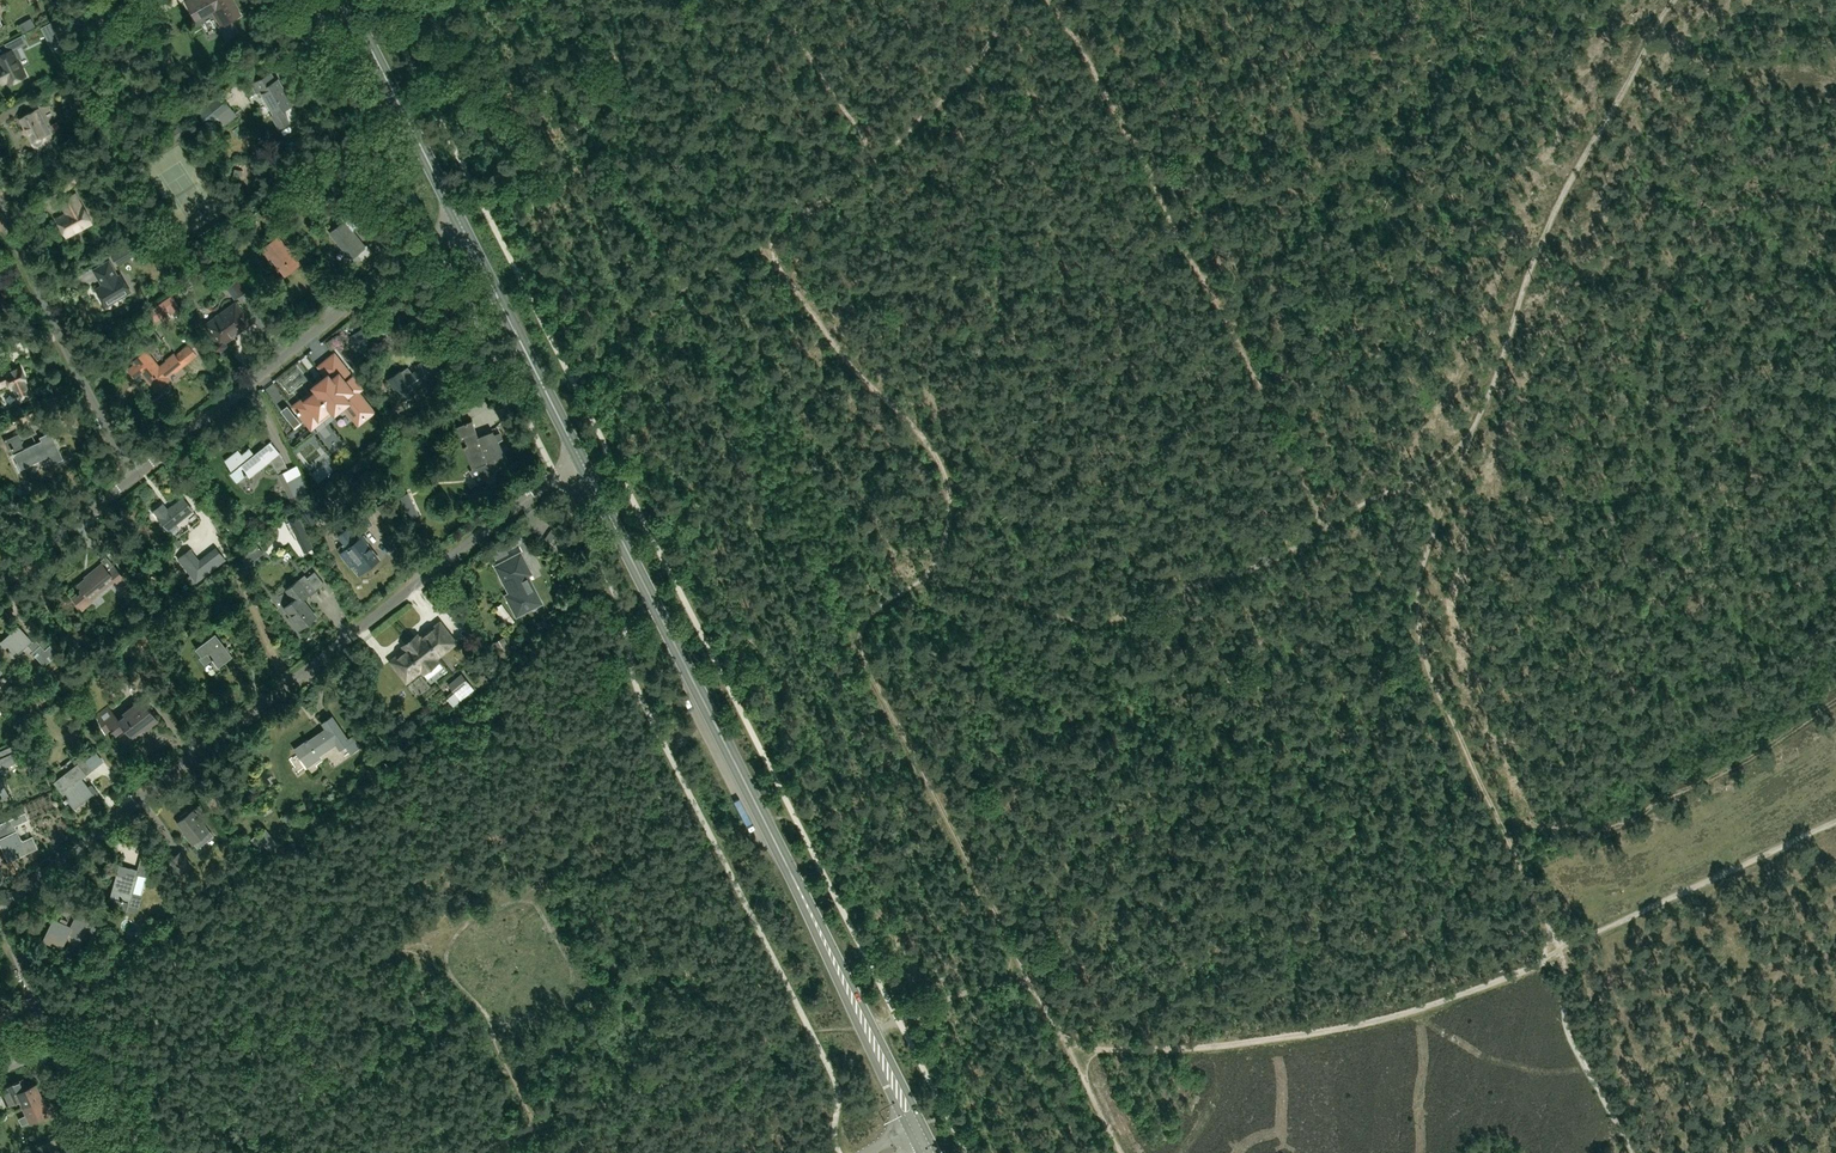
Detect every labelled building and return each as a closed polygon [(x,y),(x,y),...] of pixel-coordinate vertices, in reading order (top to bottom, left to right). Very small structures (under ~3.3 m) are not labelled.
[(240,15),(231,0),(189,0),(186,2),(196,19),(212,10),(221,25),(219,26),(227,39),(238,33),(230,20),(240,15)] [(163,13),(150,22),(158,33),(171,25),(163,13)] [(53,22),(42,28),(48,38),(58,33),(53,22)] [(17,38),(22,47),(27,44),(22,35),(17,38)] [(0,56),(0,65),(3,70),(0,72),(0,78),(3,84),(15,78),(16,81),(27,75),(26,75),(22,67),(18,58),(17,59),(12,50),(0,56)] [(282,109),(292,103),(278,79),(268,85),(263,76),(251,83),(256,91),(260,89),(274,114),(272,115),(278,127),(289,121),(282,109)] [(209,104),(198,113),(208,125),(218,117),(230,107),(220,95),(209,104)] [(51,132),(39,108),(20,118),(32,142),(51,132)] [(191,126),(186,120),(167,135),(171,141),(191,126)] [(60,127),(57,121),(51,124),(54,131),(60,127)] [(110,162),(119,158),(114,147),(105,151),(110,162)] [(71,174),(57,182),(62,192),(77,184),(71,174)] [(80,203),(92,194),(83,183),(72,192),(80,203)] [(289,193),(282,199),(287,206),(295,201),(289,193)] [(74,195),(61,202),(68,214),(57,219),(66,235),(72,232),(74,232),(80,229),(81,227),(90,222),(81,206),(80,207),(74,195)] [(271,207),(261,216),(269,226),(279,217),(271,207)] [(340,217),(343,221),(329,232),(350,258),(357,253),(362,259),(372,251),(366,245),(365,246),(352,231),(362,223),(350,209),(340,217)] [(284,275),(300,263),(278,235),(261,248),(269,259),(270,258),(284,275)] [(135,242),(111,256),(117,265),(140,251),(135,242)] [(96,287),(106,304),(130,290),(120,273),(118,274),(109,259),(93,268),(99,278),(101,277),(104,282),(96,287)] [(249,288),(236,269),(221,279),(234,298),(249,288)] [(162,302),(169,311),(178,304),(171,295),(162,302)] [(233,335),(231,331),(248,319),(235,302),(204,324),(216,340),(213,343),(216,349),(222,350),(226,345),(224,341),(233,335)] [(369,346),(364,338),(356,344),(361,352),(369,346)] [(168,382),(166,380),(168,379),(166,376),(175,368),(175,369),(195,354),(187,345),(175,355),(173,353),(167,358),(168,359),(158,367),(146,351),(133,360),(136,363),(129,368),(136,378),(143,372),(156,389),(156,388),(158,390),(160,391),(162,392),(164,392),(167,390),(168,388),(169,386),(169,384),(168,382)] [(413,390),(434,375),(444,368),(436,356),(425,363),(412,372),(408,366),(400,372),(400,371),(388,379),(403,399),(414,392),(413,390)] [(308,393),(293,406),(297,411),(296,411),(298,413),(310,427),(332,410),(333,412),(346,402),(361,420),(372,412),(356,391),(360,388),(350,376),(353,375),(352,374),(350,376),(339,362),(324,373),(326,375),(323,378),(325,380),(318,386),(316,383),(312,386),(316,391),(310,396),(308,393)] [(462,368),(466,375),(475,370),(471,363),(462,368)] [(27,381),(21,366),(14,369),(14,368),(0,374),(0,386),(9,382),(12,388),(13,387),(20,402),(32,397),(25,382),(27,381)] [(492,413),(498,405),(506,410),(514,401),(502,392),(500,394),(489,385),(477,401),(492,413)] [(464,436),(468,445),(463,447),(472,469),(470,470),(479,485),(485,481),(484,479),(494,473),(493,469),(508,461),(497,440),(503,438),(500,430),(495,433),(493,428),(477,434),(476,431),(472,420),(457,426),(461,437),(464,436)] [(53,462),(63,457),(52,435),(50,436),(48,432),(41,436),(42,439),(25,447),(22,442),(23,441),(19,433),(5,439),(9,448),(12,446),(22,467),(49,454),(53,462)] [(278,474),(287,470),(278,453),(269,441),(253,454),(248,448),(240,454),(236,449),(223,459),(227,464),(232,472),(239,467),(240,465),(249,477),(271,460),(278,474)] [(312,474),(311,474),(314,479),(318,483),(329,474),(333,471),(329,466),(326,462),(321,466),(316,470),(314,472),(312,474)] [(304,482),(302,477),(295,480),(289,483),(291,489),(294,494),(289,496),(291,501),(293,506),(303,502),(312,498),(304,482)] [(26,499),(32,485),(26,482),(23,489),(17,487),(14,494),(26,499)] [(396,498),(406,521),(419,515),(408,492),(396,498)] [(168,529),(192,509),(183,497),(167,510),(162,503),(154,510),(159,516),(158,517),(168,529)] [(384,519),(399,511),(394,500),(378,508),(384,519)] [(320,518),(308,504),(299,512),(311,526),(320,518)] [(290,519),(304,550),(313,547),(298,515),(290,519)] [(359,518),(352,524),(361,534),(368,528),(359,518)] [(216,522),(214,523),(219,534),(222,533),(216,522)] [(564,533),(559,529),(554,525),(546,538),(556,545),(564,533)] [(350,567),(351,566),(358,575),(364,569),(365,570),(379,559),(366,543),(368,542),(364,536),(358,541),(348,528),(337,535),(346,547),(339,553),(350,567)] [(194,555),(190,550),(184,554),(178,559),(182,564),(187,570),(193,565),(198,561),(194,555)] [(253,561),(247,553),(241,558),(247,566),(253,561)] [(541,605),(527,578),(521,568),(525,566),(520,555),(495,568),(509,596),(505,598),(516,618),(541,605)] [(104,564),(104,565),(102,562),(85,576),(86,577),(78,583),(87,593),(77,602),(83,610),(100,596),(97,592),(114,578),(119,584),(126,579),(115,564),(113,565),(106,556),(101,560),(104,564)] [(293,600),(283,608),(290,616),(287,618),(298,631),(317,616),(303,599),(310,593),(320,585),(323,582),(314,571),(307,577),(305,574),(298,579),(285,590),(293,600)] [(135,588),(128,579),(120,586),(127,594),(135,588)] [(393,662),(407,680),(420,670),(423,673),(438,661),(434,657),(453,642),(439,625),(420,641),(417,636),(404,647),(407,651),(393,662)] [(40,632),(31,640),(19,626),(1,642),(15,657),(27,646),(44,665),(58,653),(40,632)] [(205,665),(212,659),(219,667),(233,656),(215,633),(196,648),(202,655),(199,657),(205,665)] [(511,652),(503,637),(493,641),(501,657),(511,652)] [(461,673),(448,684),(458,696),(463,692),(466,696),(474,689),(461,673)] [(65,693),(75,687),(70,680),(60,686),(65,693)] [(37,714),(32,700),(21,704),(27,718),(37,714)] [(116,736),(125,728),(132,737),(149,723),(151,725),(158,718),(144,701),(120,720),(109,705),(95,715),(105,734),(111,729),(116,736)] [(322,733),(322,732),(295,750),(306,766),(318,757),(317,755),(335,742),(340,748),(346,744),(351,752),(359,746),(352,736),(348,739),(332,716),(323,723),(327,730),(322,733)] [(18,760),(12,746),(0,751),(0,768),(18,760)] [(71,758),(77,765),(85,759),(79,752),(71,758)] [(93,770),(85,760),(85,759),(77,765),(66,774),(55,782),(74,807),(85,798),(87,801),(89,800),(98,794),(98,792),(92,785),(91,785),(89,787),(82,778),(93,770)] [(9,794),(0,775),(0,798),(9,794)] [(181,819),(177,822),(187,835),(186,835),(192,844),(194,843),(197,847),(213,835),(209,830),(193,810),(189,813),(188,812),(186,811),(180,816),(180,818),(181,819)] [(0,824),(0,840),(9,860),(37,847),(32,836),(23,841),(22,839),(20,839),(14,825),(28,819),(25,812),(13,818),(0,824)] [(265,845),(269,850),(278,843),(266,827),(257,834),(265,845)] [(120,865),(111,897),(130,902),(128,910),(138,913),(143,895),(142,895),(147,875),(158,878),(164,855),(143,849),(137,870),(120,865)] [(193,864),(182,850),(169,859),(180,874),(193,864)] [(54,918),(44,940),(61,948),(68,933),(81,940),(86,930),(89,931),(93,934),(99,922),(96,915),(80,907),(76,915),(70,926),(54,918)] [(24,1078),(0,1089),(8,1106),(20,1101),(23,1107),(43,1097),(37,1083),(28,1087),(24,1078)] [(43,1097),(23,1107),(27,1115),(19,1118),(22,1125),(30,1121),(30,1122),(50,1112),(43,1097)]
